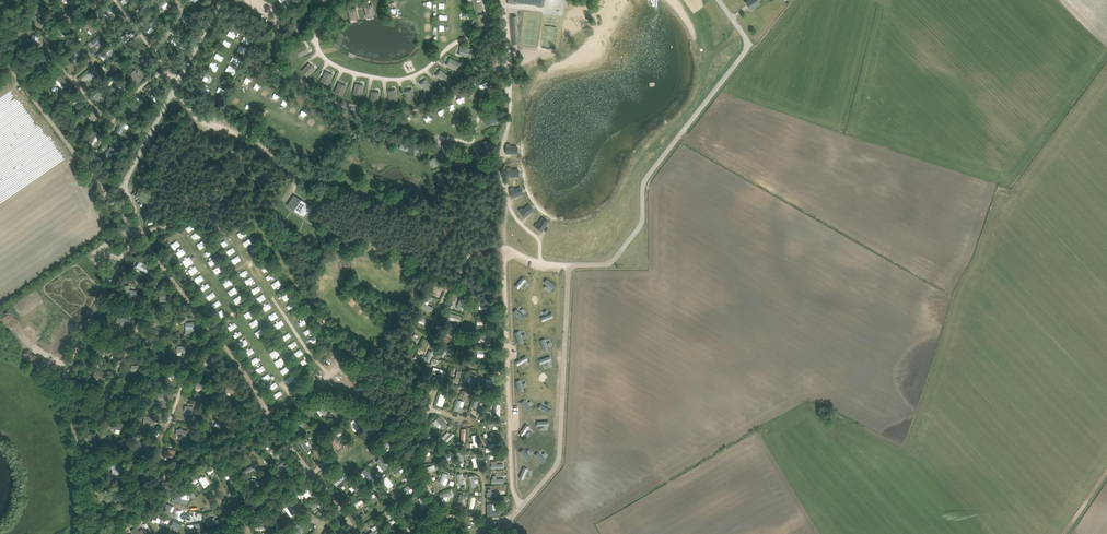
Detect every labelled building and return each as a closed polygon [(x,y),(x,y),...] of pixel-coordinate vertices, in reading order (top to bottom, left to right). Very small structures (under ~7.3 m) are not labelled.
[(157,10),(164,3),(161,0),(159,0),(153,6),(157,10)] [(271,3),(282,9),(284,5),(274,0),(273,0),(271,3)] [(746,2),(747,4),(750,8),(751,10),(760,3),(758,0),(749,0),(746,2)] [(263,1),(261,6),(269,9),(271,4),(263,1)] [(372,5),(365,6),(366,17),(374,16),(372,5)] [(101,11),(104,16),(110,12),(107,8),(101,11)] [(356,8),(348,9),(350,20),(358,19),(356,8)] [(185,13),(180,19),(185,24),(190,18),(185,13)] [(84,22),(79,25),(83,32),(85,30),(88,35),(91,32),(84,22)] [(225,29),(223,33),(233,39),(236,35),(225,29)] [(54,34),(61,40),(65,36),(58,30),(54,34)] [(86,41),(89,46),(97,41),(94,36),(86,41)] [(245,39),(243,43),(254,49),(256,45),(245,39)] [(295,49),(299,57),(309,52),(306,44),(295,49)] [(471,49),(460,47),(459,55),(470,57),(471,49)] [(94,55),(99,60),(105,55),(101,50),(94,55)] [(40,58),(34,62),(37,67),(43,62),(40,58)] [(450,58),(446,65),(456,70),(460,62),(450,58)] [(108,65),(112,70),(114,68),(117,71),(120,67),(114,60),(108,65)] [(205,69),(213,72),(215,66),(207,63),(205,69)] [(301,71),(307,77),(315,69),(309,63),(301,71)] [(224,67),(222,71),(230,75),(232,71),(224,67)] [(440,69),(435,76),(444,83),(449,76),(440,69)] [(320,81),(328,85),(333,74),(325,71),(320,81)] [(58,89),(65,82),(56,74),(50,80),(58,89)] [(207,84),(209,77),(203,75),(201,82),(207,84)] [(222,86),(225,80),(219,78),(216,84),(222,86)] [(426,79),(420,84),(427,93),(433,87),(426,79)] [(252,82),(248,89),(252,92),(256,85),(252,82)] [(334,93),(342,96),(346,85),(339,82),(334,93)] [(353,94),(361,96),(364,85),(355,83),(353,94)] [(213,86),(209,93),(217,97),(221,90),(213,86)] [(260,98),(265,90),(262,88),(256,95),(260,98)] [(409,102),(417,99),(412,88),(404,91),(409,102)] [(389,102),(398,100),(396,89),(387,90),(389,102)] [(370,103),(379,103),(380,92),(371,91),(370,103)] [(266,100),(271,103),(275,96),(271,94),(266,100)] [(279,110),(284,102),(279,100),(275,108),(279,110)] [(242,113),(245,107),(239,104),(236,110),(242,113)] [(289,106),(284,113),(288,116),(293,109),(289,106)] [(294,120),(299,122),(302,114),(297,111),(294,120)] [(493,115),(484,119),(487,125),(493,123),(494,125),(498,123),(493,115)] [(117,134),(119,130),(122,131),(125,125),(118,122),(113,132),(117,134)] [(90,142),(96,136),(91,131),(85,138),(90,142)] [(487,141),(484,148),(490,150),(489,152),(492,154),(496,145),(487,141)] [(398,143),(395,149),(402,152),(405,146),(398,143)] [(506,144),(506,154),(516,154),(516,147),(510,147),(510,144),(506,144)] [(232,145),(224,151),(227,157),(236,151),(232,145)] [(107,146),(101,153),(106,158),(112,150),(107,146)] [(443,153),(440,153),(440,157),(450,156),(449,146),(442,147),(443,153)] [(419,150),(412,148),(410,152),(413,153),(412,156),(417,157),(419,150)] [(178,150),(174,159),(180,162),(184,153),(178,150)] [(475,155),(469,159),(471,164),(469,165),(471,169),(480,164),(475,155)] [(428,168),(436,165),(432,157),(424,160),(428,168)] [(245,161),(239,170),(246,174),(251,165),(245,161)] [(511,168),(507,168),(508,178),(518,177),(517,170),(511,170),(511,168)] [(262,169),(256,178),(263,182),(268,173),(262,169)] [(440,172),(432,173),(434,181),(441,180),(440,172)] [(513,188),(509,189),(512,197),(512,198),(521,195),(521,194),(519,188),(513,190),(513,188)] [(222,195),(219,201),(225,205),(229,199),(222,195)] [(294,195),(287,205),(304,216),(309,208),(308,205),(294,195)] [(521,208),(518,210),(519,212),(523,216),(524,218),(532,212),(528,206),(523,210),(521,208)] [(536,223),(534,226),(542,232),(547,223),(541,220),(538,224),(536,223)] [(183,233),(191,229),(188,224),(180,228),(183,233)] [(232,233),(235,239),(243,234),(240,229),(232,233)] [(187,236),(190,241),(196,238),(193,232),(187,236)] [(247,239),(238,242),(240,247),(249,244),(247,239)] [(192,245),(196,251),(203,246),(199,240),(192,245)] [(247,256),(254,251),(251,247),(244,251),(247,256)] [(172,253),(175,258),(183,254),(179,249),(172,253)] [(205,250),(198,254),(201,259),(208,255),(205,250)] [(233,255),(226,260),(230,265),(237,261),(233,255)] [(204,263),(207,268),(213,263),(210,258),(204,263)] [(140,261),(136,267),(147,273),(151,266),(143,262),(143,263),(140,261)] [(262,277),(265,282),(272,277),(269,273),(262,277)] [(197,275),(190,279),(193,283),(200,279),(197,275)] [(243,286),(251,281),(248,277),(241,282),(243,286)] [(527,280),(523,277),(515,286),(519,290),(527,280)] [(220,288),(227,283),(225,279),(217,284),(220,288)] [(557,286),(547,279),(544,283),(554,290),(557,286)] [(273,289),(278,285),(275,281),(270,284),(273,289)] [(125,285),(124,295),(128,296),(136,296),(137,290),(129,290),(130,286),(125,285)] [(225,296),(233,292),(230,287),(223,292),(225,296)] [(160,301),(171,301),(173,301),(174,292),(170,292),(170,296),(160,296),(160,301)] [(283,292),(278,296),(281,301),(287,298),(283,292)] [(231,299),(233,304),(239,301),(237,296),(231,299)] [(452,307),(457,309),(461,299),(456,297),(452,307)] [(282,307),(286,312),(292,307),(289,302),(282,307)] [(525,317),(517,309),(513,312),(522,321),(525,317)] [(245,310),(238,314),(242,320),(249,316),(245,310)] [(445,319),(456,323),(458,315),(447,312),(445,319)] [(552,313),(541,318),(543,323),(554,318),(552,313)] [(151,319),(151,325),(159,325),(162,325),(162,319),(160,319),(161,316),(157,315),(156,319),(151,319)] [(417,315),(414,322),(422,325),(425,319),(417,315)] [(186,329),(186,332),(191,332),(191,329),(194,329),(194,323),(186,323),(186,329)] [(226,331),(233,328),(231,323),(227,324),(226,324),(223,325),(226,331)] [(232,339),(238,336),(235,330),(229,333),(232,339)] [(524,342),(520,331),(514,333),(518,344),(524,342)] [(281,341),(288,337),(285,333),(278,337),(281,341)] [(546,339),(541,340),(544,351),(549,350),(546,339)] [(284,345),(287,349),(294,345),(291,341),(284,345)] [(265,353),(268,359),(276,355),(273,349),(265,353)] [(529,360),(526,356),(517,361),(519,366),(529,360)] [(278,358),(270,362),(273,368),(282,364),(278,358)] [(276,371),(279,376),(286,372),(283,367),(276,371)] [(260,383),(265,380),(262,375),(257,378),(260,383)] [(289,375),(284,379),(288,383),(293,380),(289,375)] [(524,392),(520,380),(516,382),(519,393),(524,392)] [(274,391),(269,394),(272,399),(277,396),(274,391)] [(432,405),(438,407),(443,395),(436,393),(432,405)] [(478,402),(478,397),(470,397),(470,408),(474,408),(475,402),(478,402)] [(451,410),(457,412),(460,401),(453,400),(451,410)] [(532,410),(524,400),(521,403),(528,413),(532,410)] [(185,405),(184,411),(193,412),(193,405),(191,405),(191,402),(188,402),(188,406),(185,405)] [(317,418),(320,415),(314,405),(310,407),(317,418)] [(336,416),(340,410),(332,405),(328,411),(336,416)] [(551,410),(540,405),(538,409),(549,414),(551,410)] [(227,421),(226,421),(217,416),(214,421),(224,426),(227,421)] [(429,422),(437,430),(443,425),(435,416),(429,422)] [(351,420),(345,424),(350,431),(356,427),(351,420)] [(489,427),(489,429),(495,430),(495,421),(484,421),(484,427),(489,427)] [(187,436),(188,431),(176,429),(175,435),(177,435),(176,438),(181,439),(181,436),(187,436)] [(469,442),(466,443),(467,448),(474,447),(471,434),(467,435),(469,442)] [(299,442),(300,448),(303,447),(304,450),(307,450),(305,441),(299,442)] [(275,455),(277,452),(270,446),(268,448),(275,455)] [(165,450),(164,457),(176,458),(176,452),(177,451),(168,449),(168,451),(165,450)] [(376,458),(372,461),(375,465),(374,467),(378,472),(383,467),(376,458)] [(391,476),(404,469),(400,463),(388,471),(391,476)] [(206,474),(214,468),(212,465),(203,471),(206,474)] [(136,477),(147,481),(149,475),(138,472),(136,477)] [(441,485),(446,474),(439,472),(435,483),(441,485)] [(236,475),(226,473),(225,477),(228,478),(227,484),(233,485),(236,475)] [(340,473),(334,479),(337,482),(344,476),(340,473)] [(384,483),(381,485),(384,489),(390,484),(383,476),(380,478),(384,483)] [(343,484),(345,487),(344,487),(349,493),(354,488),(348,480),(343,484)] [(408,483),(401,486),(405,495),(412,492),(408,483)] [(302,488),(294,495),(299,501),(307,494),(302,488)] [(447,489),(436,494),(439,501),(450,497),(447,489)] [(122,494),(114,492),(112,498),(120,501),(122,494)] [(176,493),(174,501),(182,503),(183,499),(178,497),(180,493),(176,493)] [(414,498),(418,508),(423,507),(419,496),(414,498)] [(483,502),(484,516),(495,516),(494,509),(490,510),(490,502),(483,502)] [(281,508),(290,518),(295,514),(285,504),(281,508)] [(382,513),(389,523),(395,518),(389,508),(382,513)] [(166,522),(167,518),(154,515),(153,522),(161,524),(162,521),(166,522)] [(143,532),(139,527),(136,530),(132,526),(127,530),(130,533),(141,533),(143,532)] [(372,528),(370,526),(364,529),(367,533),(373,533),(378,531),(375,526),(372,528)]
